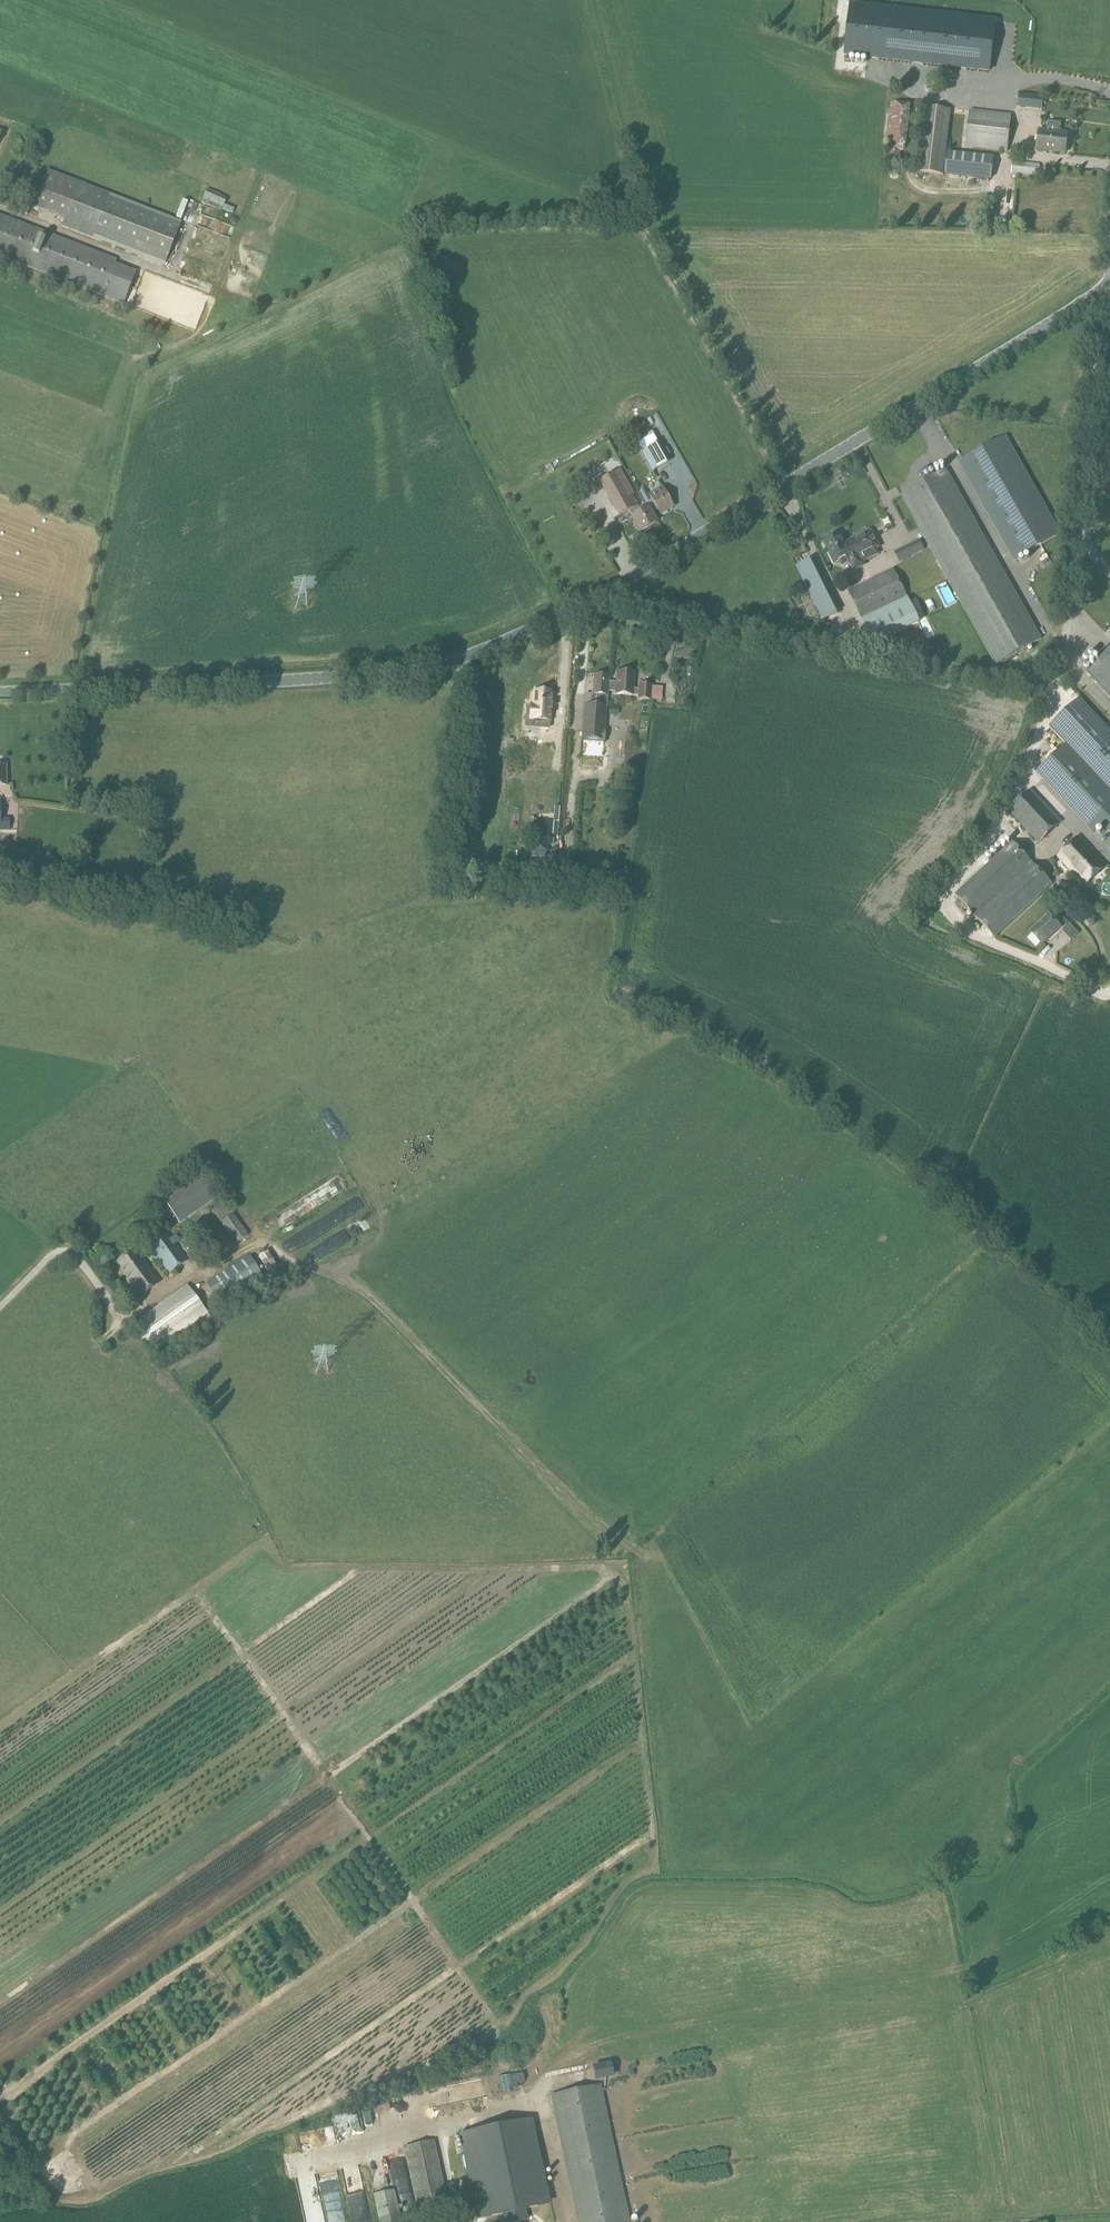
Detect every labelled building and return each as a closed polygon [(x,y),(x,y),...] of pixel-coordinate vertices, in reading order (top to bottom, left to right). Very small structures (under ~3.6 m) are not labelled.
[(990,71),(995,22),(851,5),(845,54),(990,71)] [(1044,96),(1020,93),(1018,106),(1042,109),(1044,96)] [(924,106),(916,172),(944,175),(951,109),(924,106)] [(887,109),(884,144),(901,146),(904,111),(887,109)] [(965,147),(1008,152),(1012,114),(970,109),(965,147)] [(1047,131),(1039,130),(1037,150),(1065,153),(1067,133),(1060,132),(1062,124),(1048,122),(1047,131)] [(991,179),(993,158),(947,152),(945,174),(991,179)] [(1011,173),(1038,176),(1040,165),(1013,162),(1011,173)] [(181,222),(47,170),(33,207),(65,220),(62,226),(164,266),(181,222)] [(207,188),(202,202),(222,211),(228,197),(207,188)] [(191,211),(188,218),(228,234),(231,227),(191,211)] [(117,260),(0,214),(0,256),(124,304),(137,272),(116,263),(117,260)] [(954,226),(963,224),(961,215),(952,216),(954,226)] [(180,274),(177,284),(206,290),(209,281),(180,274)] [(669,462),(653,435),(637,444),(653,471),(669,462)] [(1005,437),(962,462),(960,463),(1015,560),(1019,557),(1042,544),(1060,534),(1005,437)] [(620,470),(618,471),(598,482),(599,484),(619,518),(619,517),(637,506),(637,507),(639,507),(633,496),(635,495),(620,470)] [(1042,639),(947,470),(902,495),(997,664),(1042,639)] [(648,508),(651,514),(658,510),(661,515),(673,507),(662,488),(650,496),(652,500),(645,504),(648,509),(648,508)] [(586,515),(593,510),(584,496),(577,501),(586,515)] [(657,523),(651,514),(648,508),(648,509),(640,513),(637,508),(626,514),(628,519),(632,518),(640,533),(657,523)] [(594,530),(601,526),(594,513),(587,517),(594,530)] [(862,535),(853,540),(856,544),(849,548),(841,532),(824,541),(834,563),(841,560),(843,564),(849,561),(852,568),(857,569),(863,566),(864,562),(864,561),(879,554),(876,549),(880,547),(872,531),(870,532),(869,530),(861,534),(862,535)] [(924,550),(919,540),(903,547),(896,551),(901,561),(908,558),(924,550)] [(808,589),(825,623),(840,616),(823,580),(812,557),(796,566),(808,589)] [(919,621),(894,568),(849,590),(875,643),(919,621)] [(1040,630),(1046,627),(1037,613),(1041,611),(1037,603),(1027,609),(1040,630)] [(832,638),(815,634),(813,645),(830,648),(832,638)] [(1109,696),(1109,652),(1088,673),(1109,696)] [(692,681),(695,668),(688,666),(685,679),(692,681)] [(611,683),(610,692),(616,692),(615,694),(633,696),(633,695),(639,696),(639,699),(651,700),(652,686),(640,685),(639,690),(634,689),(635,673),(617,672),(616,683),(611,683)] [(610,692),(611,683),(609,683),(609,677),(594,675),(593,694),(591,694),(591,705),(584,704),(580,765),(603,767),(603,766),(608,767),(610,742),(605,741),(607,707),(608,696),(608,692),(610,692)] [(526,711),(525,725),(558,725),(563,680),(540,680),(537,712),(526,711)] [(1109,790),(1109,730),(1081,698),(1049,725),(1109,790)] [(1065,744),(1036,771),(1094,834),(1103,825),(1109,833),(1109,791),(1065,744)] [(1009,810),(1040,843),(1062,822),(1031,789),(1009,810)] [(553,845),(553,839),(548,839),(549,824),(534,823),(532,852),(533,852),(532,856),(546,857),(546,852),(547,853),(547,845),(553,845)] [(1086,885),(1105,866),(1079,838),(1059,856),(1086,885)] [(1012,841),(955,895),(995,937),(1052,884),(1012,841)] [(1033,933),(1044,944),(1061,927),(1050,916),(1033,933)] [(1066,934),(1074,927),(1070,923),(1063,930),(1066,934)] [(180,1224),(208,1204),(216,1198),(197,1173),(161,1199),(180,1224)] [(272,1213),(280,1226),(333,1196),(326,1183),(272,1213)] [(220,1195),(216,1198),(208,1204),(237,1243),(249,1235),(220,1195)] [(337,1220),(363,1210),(359,1199),(333,1209),(337,1220)] [(170,1234),(150,1248),(170,1273),(188,1260),(176,1243),(180,1240),(176,1235),(172,1237),(170,1234)] [(116,1264),(140,1296),(159,1282),(136,1250),(116,1264)] [(267,1272),(277,1266),(268,1251),(258,1257),(267,1272)] [(227,1288),(233,1296),(263,1278),(251,1255),(219,1275),(206,1283),(214,1296),(227,1288)] [(137,1332),(147,1346),(154,1341),(159,1350),(178,1336),(184,1345),(215,1323),(187,1285),(139,1320),(144,1328),(137,1332)] [(598,2078),(613,2075),(611,2063),(596,2066),(598,2078)] [(552,2096),(579,2221),(629,2221),(600,2085),(552,2096)] [(450,2117),(463,2116),(462,2104),(449,2105),(450,2117)] [(533,2207),(548,2204),(530,2120),(507,2125),(462,2135),(480,2218),(502,2214),(504,2221),(518,2221),(528,2220),(525,2209),(533,2207)] [(356,2143),(361,2137),(356,2132),(350,2139),(356,2143)] [(417,2208),(448,2202),(435,2140),(404,2147),(417,2208)] [(373,2194),(379,2221),(402,2221),(395,2189),(373,2194)]
